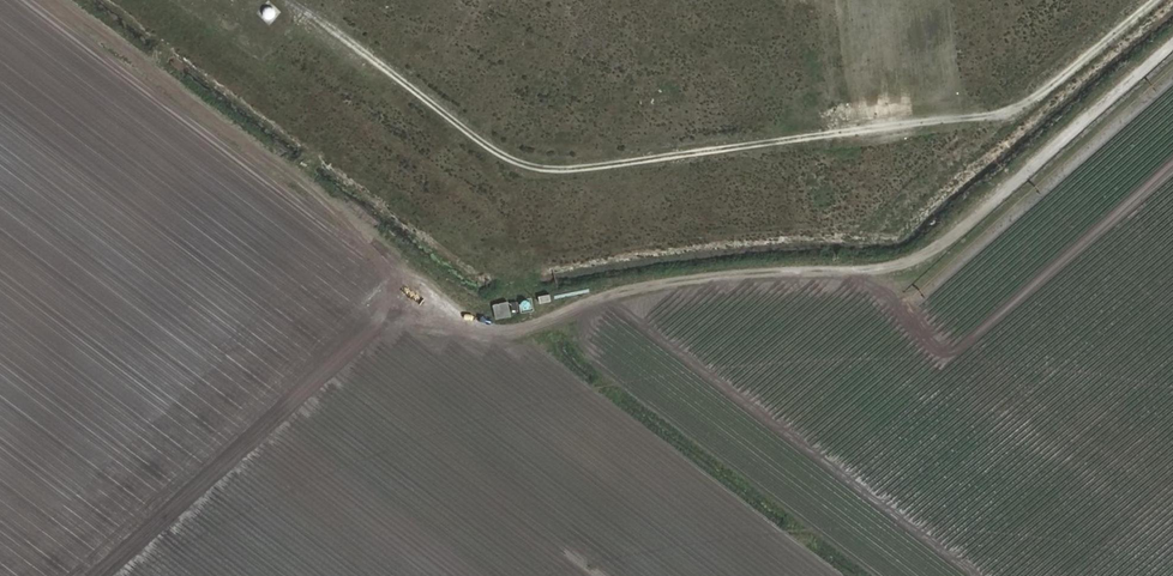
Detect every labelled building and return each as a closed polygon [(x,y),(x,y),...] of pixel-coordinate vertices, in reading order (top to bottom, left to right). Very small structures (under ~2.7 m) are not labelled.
[(511,315),(509,302),(495,304),(497,317),(511,315)]
